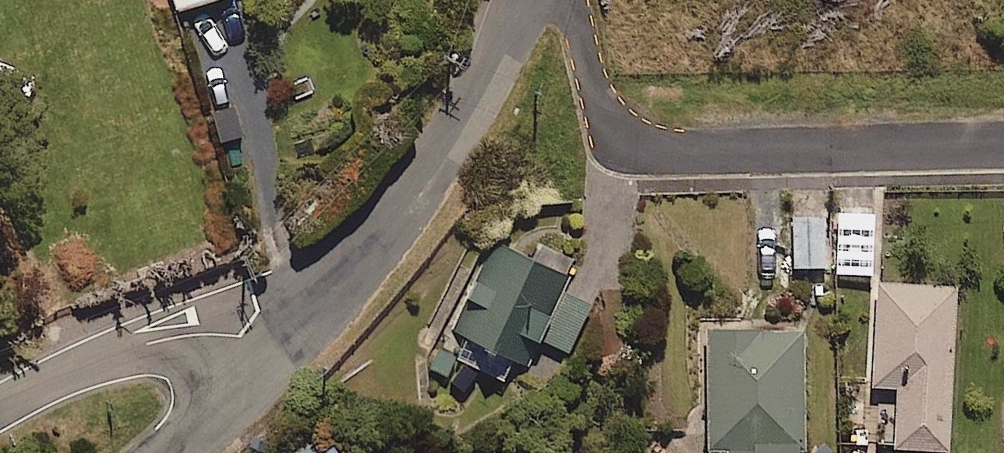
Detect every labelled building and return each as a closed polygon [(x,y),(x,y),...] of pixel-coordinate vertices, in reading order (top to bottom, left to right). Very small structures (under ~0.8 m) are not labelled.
[(181,18),(234,3),(233,0),(176,0),(181,18)] [(820,263),(820,210),(789,210),(789,264),(820,263)] [(866,265),(869,214),(837,212),(834,263),(866,265)] [(573,263),(505,228),(433,368),(448,375),(460,352),(513,379),(537,331),(567,347),(590,302),(561,287),(573,263)] [(948,280),(872,277),(868,381),(889,382),(887,440),(941,442),(948,280)] [(701,323),(704,438),(648,439),(648,452),(796,452),(793,321),(701,323)] [(341,417),(296,452),(369,452),(341,417)]
